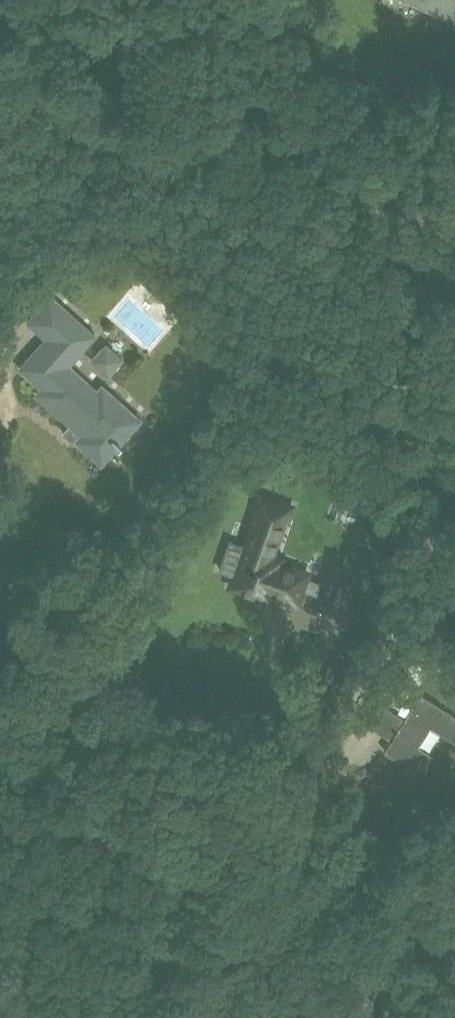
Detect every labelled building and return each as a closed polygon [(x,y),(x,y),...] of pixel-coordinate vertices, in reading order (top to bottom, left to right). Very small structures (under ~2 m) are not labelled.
[(454,18),(454,0),(416,0),(454,18)] [(75,438),(101,462),(140,419),(102,385),(97,391),(68,364),(95,335),(51,295),(28,321),(47,337),(20,367),(42,387),(37,392),(81,432),(75,438)] [(351,508),(367,514),(374,493),(346,482),(340,498),(353,503),(351,508)] [(234,577),(231,586),(266,598),(268,593),(296,602),(301,588),(320,595),(318,601),(342,609),(356,570),(330,561),(322,581),(310,577),(312,569),(284,560),(285,555),(276,552),(288,521),(291,522),(297,503),(263,493),(245,544),(231,538),(219,571),(234,577)] [(421,773),(433,754),(417,745),(430,725),(454,740),(454,714),(421,693),(405,718),(375,699),(361,719),(391,738),(385,749),(421,773)]
